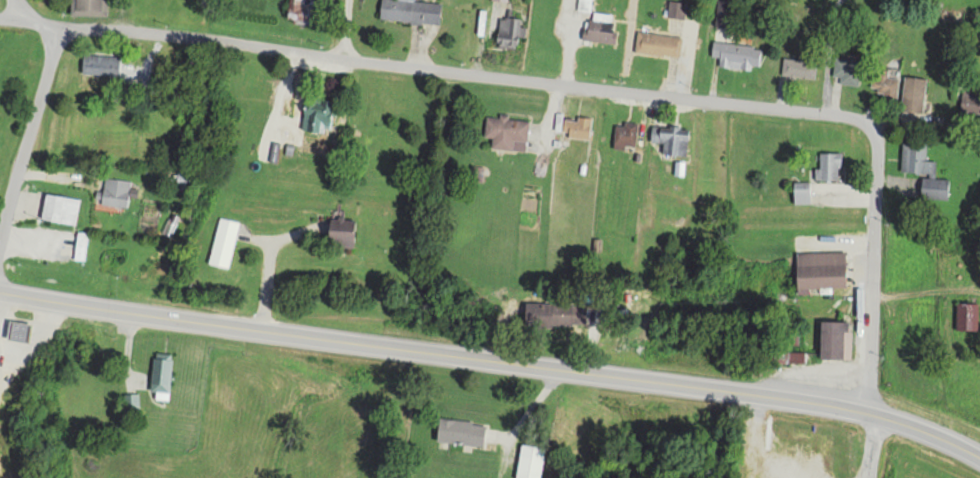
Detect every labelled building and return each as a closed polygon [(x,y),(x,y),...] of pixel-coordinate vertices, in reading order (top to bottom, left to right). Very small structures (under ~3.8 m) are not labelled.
[(106,14),(106,0),(71,0),(71,14),(106,14)] [(311,18),(311,0),(286,0),(286,18),(311,18)] [(440,2),(418,0),(380,0),(378,18),(438,24),(440,2)] [(590,11),(591,0),(576,0),(575,10),(590,11)] [(685,2),(669,0),(667,16),(684,17),(685,2)] [(737,0),(715,0),(715,27),(737,27),(737,0)] [(582,39),(612,42),(614,15),(593,13),(593,20),(584,19),(582,39)] [(515,47),(515,35),(524,35),(524,25),(519,25),(519,16),(497,16),(497,47),(515,47)] [(634,52),(679,56),(681,35),(636,31),(634,52)] [(717,65),(758,69),(761,46),(712,40),(710,56),(718,57),(717,65)] [(839,75),(841,86),(862,83),(857,56),(832,60),(835,76),(839,75)] [(815,59),(782,59),(781,78),(815,79),(815,59)] [(888,79),(885,67),(867,72),(875,98),(898,91),(894,77),(888,79)] [(901,112),(924,112),(925,78),(902,77),(901,112)] [(979,115),(979,96),(961,93),(959,113),(979,115)] [(330,100),(303,97),(300,131),(328,133),(330,100)] [(524,151),(528,120),(485,115),(483,137),(491,138),(490,148),(524,151)] [(590,137),(590,116),(563,116),(563,137),(590,137)] [(614,122),(612,147),(634,149),(636,124),(614,122)] [(688,126),(650,123),(649,141),(662,142),(661,153),(685,156),(688,126)] [(935,161),(926,161),(927,143),(901,142),(900,173),(935,174),(935,161)] [(840,179),(840,152),(817,152),(817,179),(840,179)] [(130,181),(102,177),(97,208),(125,212),(130,181)] [(947,198),(947,179),(922,179),(922,198),(947,198)] [(39,218),(74,225),(79,199),(44,193),(39,218)] [(228,268),(239,222),(218,217),(206,263),(228,268)] [(354,219),(324,219),(324,248),(354,248),(354,219)] [(794,288),(845,288),(845,252),(794,252),(794,288)] [(570,304),(523,303),(522,326),(570,327),(570,304)] [(954,329),(976,329),(976,303),(954,303),(954,329)] [(6,340),(27,340),(27,321),(6,321),(6,340)] [(848,321),(818,321),(818,359),(848,359),(848,321)] [(787,362),(804,362),(804,352),(787,352),(787,362)] [(169,391),(170,358),(150,358),(149,391),(169,391)] [(137,392),(123,392),(123,411),(137,411),(137,392)] [(482,446),(485,423),(437,418),(435,441),(482,446)] [(546,446),(520,443),(516,476),(536,477),(542,477),(546,446)]
